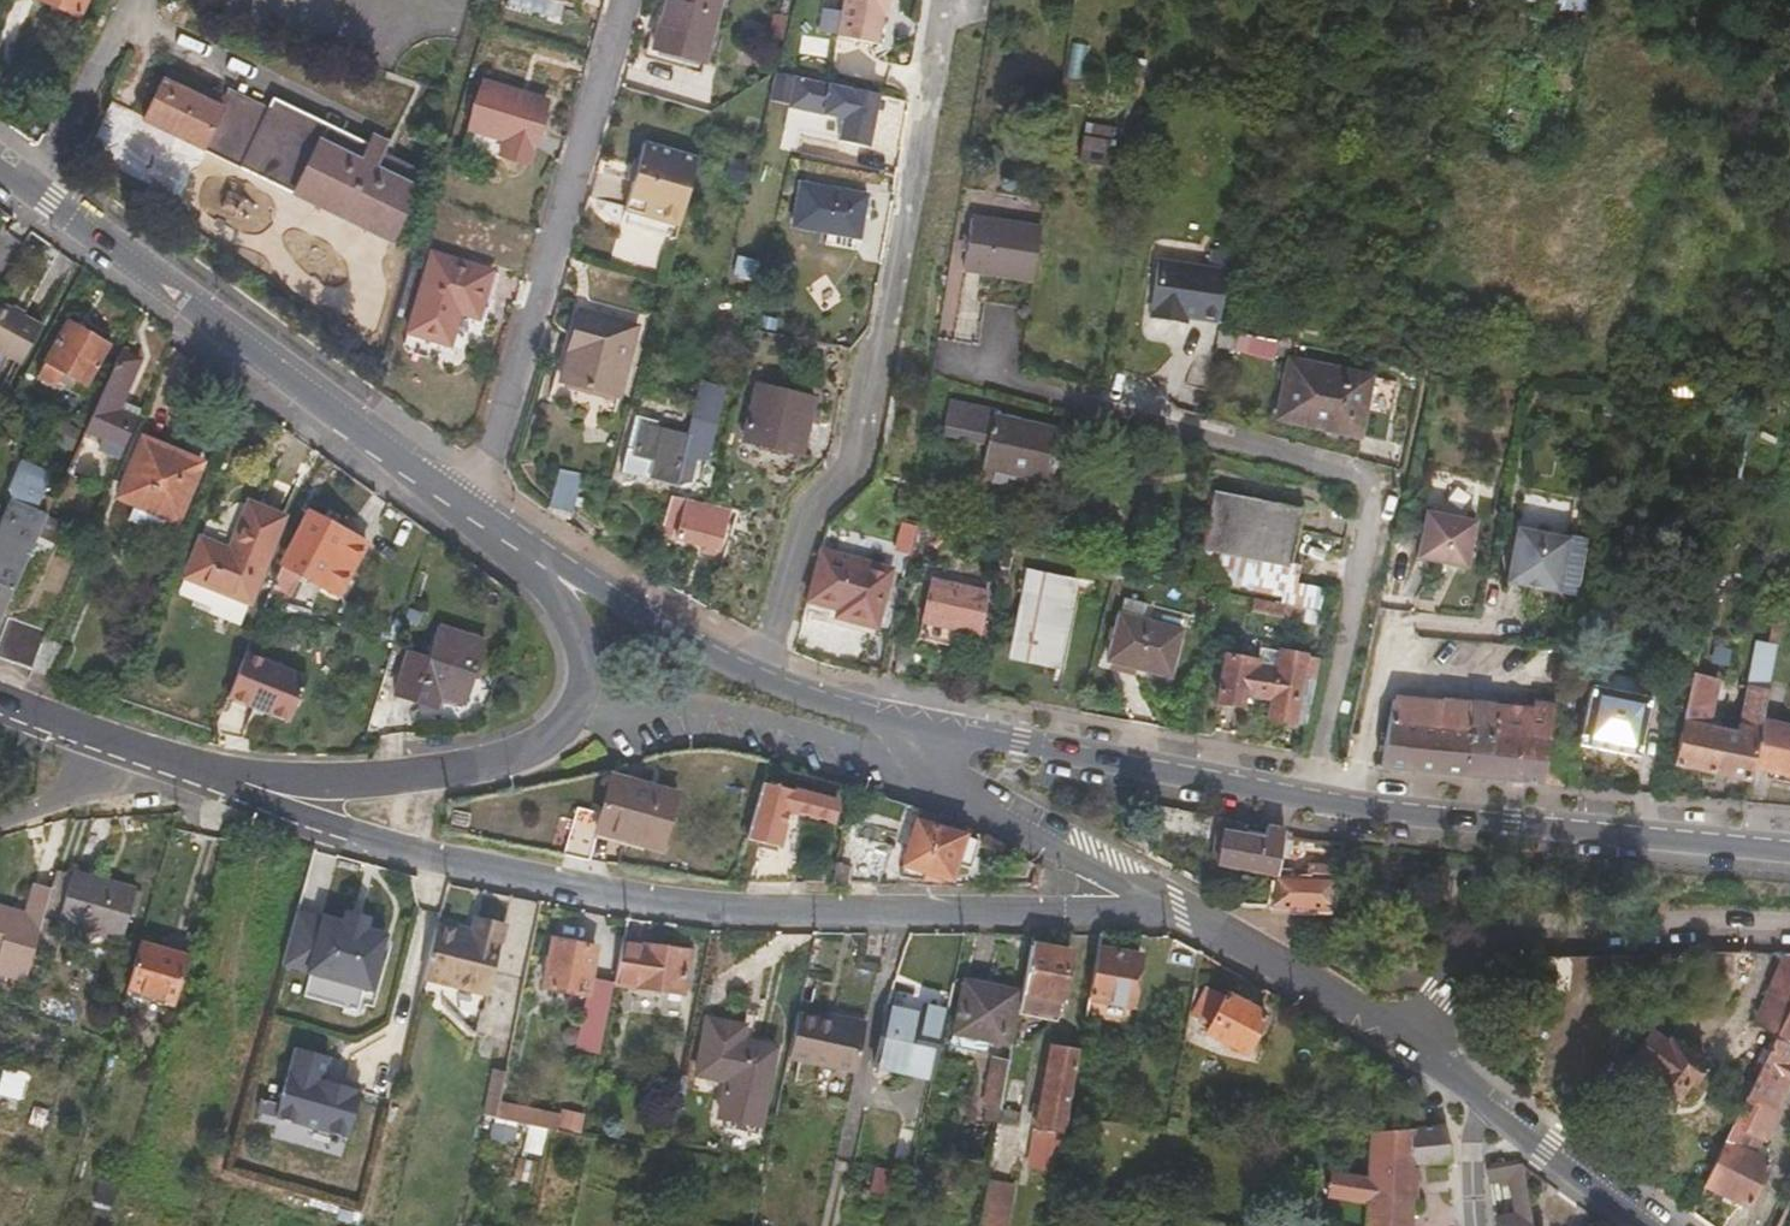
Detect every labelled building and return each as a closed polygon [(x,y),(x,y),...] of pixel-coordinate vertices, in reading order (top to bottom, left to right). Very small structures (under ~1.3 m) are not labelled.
[(85,8),(89,0),(68,0),(85,8)] [(707,53),(721,0),(667,0),(656,38),(707,53)] [(882,1),(882,0),(843,0),(838,23),(877,31),(882,1)] [(1594,0),(1563,0),(1563,8),(1594,10),(1594,0)] [(163,47),(136,96),(372,238),(412,171),(373,147),(377,140),(364,132),(359,138),(268,84),(263,94),(225,72),(219,82),(163,47)] [(869,132),(876,79),(793,67),(789,98),(840,106),(839,128),(869,132)] [(501,147),(529,155),(547,92),(483,71),(468,119),(505,131),(501,147)] [(630,215),(681,228),(699,159),(649,146),(630,215)] [(825,226),(859,233),(867,188),(802,174),(792,220),(825,226)] [(1031,279),(1039,226),(970,216),(962,269),(1031,279)] [(857,247),(859,233),(825,226),(822,241),(857,247)] [(405,324),(448,336),(458,304),(476,309),(487,262),(429,243),(405,324)] [(1178,317),(1182,318),(1186,295),(1190,266),(1161,261),(1152,320),(1177,323),(1178,317)] [(1189,319),(1223,325),(1223,320),(1231,273),(1190,266),(1186,295),(1182,318),(1189,319)] [(0,303),(0,353),(24,367),(45,327),(0,303)] [(554,374),(614,391),(633,321),(574,303),(554,374)] [(75,317),(44,374),(63,385),(70,372),(92,384),(115,340),(75,317)] [(1215,348),(1237,352),(1240,335),(1217,330),(1215,348)] [(119,341),(84,418),(110,430),(107,438),(121,447),(137,410),(119,401),(141,350),(119,341)] [(1273,356),(1288,359),(1291,345),(1276,342),(1273,356)] [(1384,443),(1397,384),(1286,360),(1275,406),(1326,417),(1323,430),(1384,443)] [(745,442),(805,453),(815,401),(756,388),(745,442)] [(984,464),(1050,480),(1060,433),(995,416),(996,408),(954,397),(945,434),(988,444),(984,464)] [(672,492),(674,493),(677,474),(695,477),(700,452),(713,455),(724,408),(694,400),(682,455),(636,444),(626,482),(672,492)] [(1273,419),(1323,430),(1326,417),(1275,406),(1273,419)] [(193,464),(141,440),(117,493),(170,517),(193,464)] [(44,509),(23,499),(38,465),(8,452),(0,470),(0,489),(10,494),(0,515),(0,582),(9,586),(44,509)] [(550,499),(572,515),(582,508),(591,475),(559,466),(550,499)] [(1289,563),(1303,507),(1215,487),(1203,543),(1289,563)] [(663,533),(723,546),(731,506),(720,503),(674,493),(672,492),(663,533)] [(1471,556),(1480,508),(1431,499),(1422,546),(1471,556)] [(193,539),(177,578),(242,604),(278,517),(243,501),(222,551),(193,539)] [(311,504),(279,557),(302,572),(320,542),(337,554),(335,556),(352,566),(369,540),(311,504)] [(1549,578),(1561,523),(1524,516),(1513,570),(1549,578)] [(1574,525),(1561,523),(1549,578),(1564,581),(1574,525)] [(820,550),(808,602),(837,611),(836,618),(877,628),(891,567),(820,550)] [(922,623),(979,634),(988,591),(933,579),(922,623)] [(9,586),(0,582),(0,605),(9,586)] [(1062,665),(1077,597),(1029,586),(1025,608),(1038,611),(1028,658),(1062,665)] [(1298,617),(1301,603),(1263,595),(1260,609),(1298,617)] [(1772,713),(1789,631),(1789,597),(1787,597),(1770,681),(1761,680),(1749,733),(1729,729),(1721,769),(1758,774),(1761,762),(1772,713)] [(1111,665),(1176,681),(1186,637),(1145,626),(1150,605),(1127,599),(1111,665)] [(30,656),(41,628),(46,617),(10,600),(0,622),(0,643),(30,656)] [(407,645),(391,689),(431,702),(437,688),(459,695),(482,635),(434,619),(423,650),(407,645)] [(41,628),(30,656),(49,662),(61,637),(41,628)] [(306,659),(245,634),(227,679),(288,704),(306,659)] [(1322,677),(1327,650),(1293,643),(1289,666),(1281,708),(1304,713),(1311,675),(1322,677)] [(1225,697),(1281,708),(1289,666),(1267,662),(1269,653),(1235,647),(1225,697)] [(1648,754),(1662,680),(1599,670),(1584,744),(1648,754)] [(1304,713),(1315,714),(1322,677),(1311,675),(1304,713)] [(1548,773),(1556,732),(1558,721),(1561,707),(1542,704),(1541,711),(1453,693),(1453,697),(1402,686),(1388,757),(1548,773)] [(1721,769),(1729,729),(1718,727),(1724,691),(1700,687),(1684,764),(1721,769)] [(1579,699),(1563,695),(1561,707),(1558,721),(1574,722),(1579,699)] [(1772,713),(1761,762),(1789,769),(1789,717),(1772,713)] [(1548,773),(1571,775),(1578,736),(1556,732),(1548,773)] [(627,841),(641,787),(606,778),(591,833),(627,841)] [(833,802),(756,786),(739,841),(771,848),(780,811),(829,823),(833,802)] [(672,795),(641,787),(627,841),(658,848),(672,795)] [(915,812),(895,871),(916,878),(921,865),(951,876),(956,860),(966,864),(973,842),(963,838),(966,830),(915,812)] [(1293,820),(1276,816),(1274,823),(1254,819),(1253,826),(1228,821),(1219,861),(1280,874),(1282,865),(1291,826),(1293,820)] [(559,852),(585,858),(591,836),(563,829),(559,852)] [(838,882),(875,882),(884,848),(850,838),(838,882)] [(1280,874),(1274,903),(1341,904),(1348,857),(1314,855),(1312,877),(1296,876),(1296,866),(1282,865),(1280,874)] [(100,941),(114,890),(57,873),(53,889),(43,925),(100,941)] [(0,906),(0,922),(41,933),(43,925),(53,889),(35,884),(27,914),(0,906)] [(132,895),(114,890),(100,941),(118,946),(132,895)] [(348,910),(345,921),(368,929),(371,917),(348,910)] [(368,929),(345,921),(324,915),(308,970),(371,989),(387,935),(368,929)] [(0,922),(0,973),(26,982),(41,933),(0,922)] [(473,931),(435,924),(417,993),(446,999),(472,1030),(476,1031),(505,927),(475,922),(473,931)] [(687,944),(620,932),(610,982),(678,994),(687,944)] [(1087,985),(1134,993),(1143,943),(1094,936),(1087,985)] [(549,937),(540,982),(579,991),(588,944),(549,937)] [(1028,940),(1016,1006),(1056,1014),(1067,948),(1028,940)] [(185,959),(138,944),(126,992),(172,1005),(185,959)] [(1762,1017),(1782,1029),(1789,1014),(1789,963),(1762,1017)] [(1205,972),(1188,1004),(1201,1012),(1195,1024),(1247,1049),(1271,1005),(1205,972)] [(971,1044),(982,988),(960,985),(948,1040),(971,1044)] [(1012,995),(982,988),(971,1044),(1000,1050),(1012,995)] [(926,1082),(942,1005),(924,1003),(923,1012),(899,1009),(890,1053),(874,1050),(869,1071),(926,1082)] [(890,1053),(899,1009),(883,1006),(874,1050),(890,1053)] [(830,1020),(831,1014),(815,1010),(813,1016),(830,1020)] [(852,1073),(863,1020),(831,1014),(830,1020),(813,1016),(797,1012),(787,1058),(852,1073)] [(731,1081),(738,1042),(736,1040),(738,1028),(702,1020),(692,1074),(721,1080),(731,1081)] [(1684,1100),(1709,1064),(1654,1024),(1628,1060),(1684,1100)] [(1782,1029),(1738,1119),(1764,1132),(1768,1135),(1784,1103),(1779,1100),(1789,1079),(1789,1033),(1782,1029)] [(772,1046),(738,1042),(731,1081),(764,1087),(772,1046)] [(1043,1075),(1035,1129),(1064,1133),(1066,1116),(1076,1052),(1048,1047),(1043,1075)] [(972,1117),(994,1122),(1005,1061),(984,1057),(972,1117)] [(18,1109),(28,1070),(5,1065),(0,1085),(0,1104),(18,1109)] [(494,1083),(496,1069),(488,1067),(485,1081),(494,1083)] [(500,1084),(503,1071),(496,1069),(494,1083),(500,1084)] [(728,1097),(731,1081),(721,1080),(719,1095),(728,1097)] [(764,1087),(731,1081),(728,1097),(761,1102),(764,1087)] [(1433,1122),(1376,1119),(1370,1163),(1336,1162),(1333,1187),(1366,1189),(1363,1225),(1408,1225),(1414,1157),(1448,1157),(1445,1123),(1433,1122)] [(1731,1135),(1756,1148),(1764,1132),(1738,1119),(1731,1135)] [(283,1120),(263,1190),(332,1210),(344,1164),(305,1153),(312,1129),(283,1120)] [(531,1123),(526,1147),(543,1151),(548,1127),(531,1123)] [(1731,1135),(1708,1180),(1754,1202),(1778,1157),(1756,1148),(1731,1135)] [(1528,1164),(1523,1160),(1491,1167),(1494,1181),(1513,1178),(1517,1212),(1501,1215),(1503,1225),(1538,1225),(1528,1164)] [(890,1204),(895,1176),(873,1171),(868,1198),(890,1204)] [(901,1206),(906,1177),(895,1176),(890,1204),(901,1206)] [(983,1178),(975,1225),(1002,1225),(1011,1183),(983,1178)]
